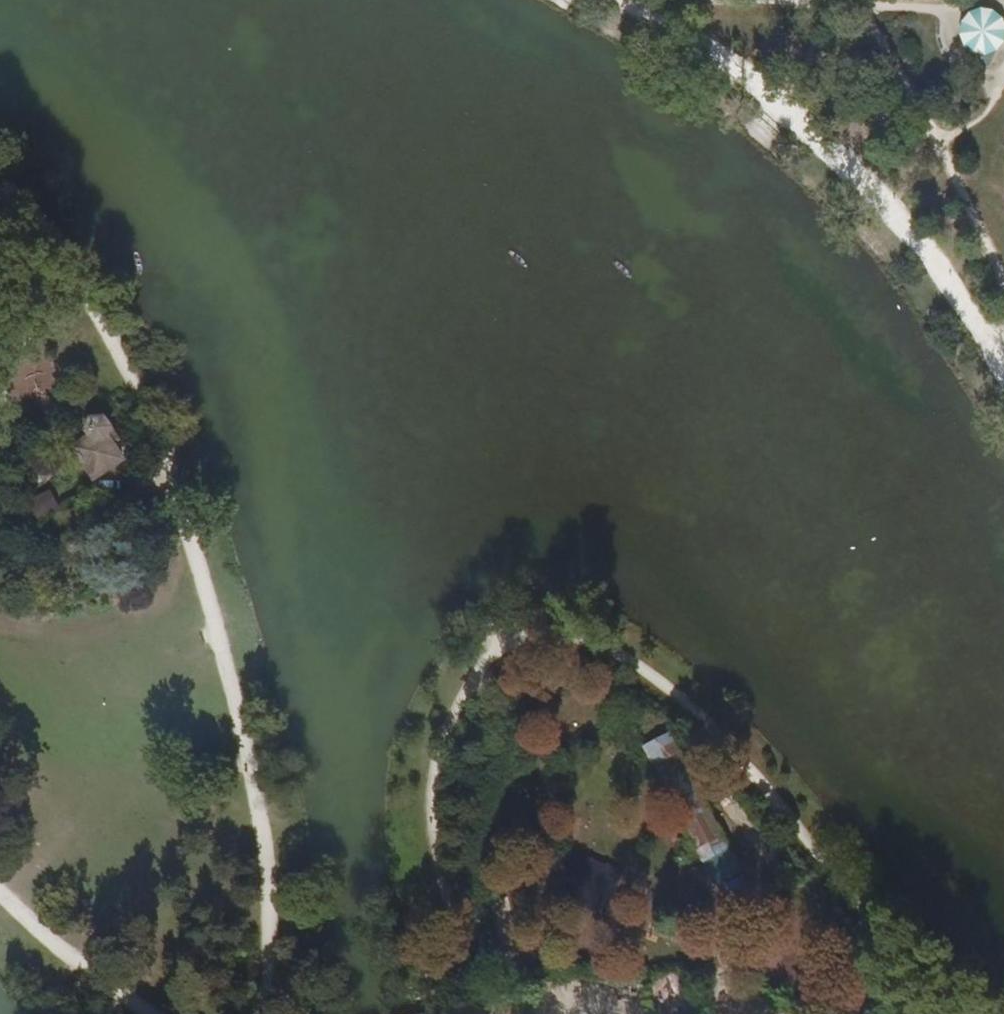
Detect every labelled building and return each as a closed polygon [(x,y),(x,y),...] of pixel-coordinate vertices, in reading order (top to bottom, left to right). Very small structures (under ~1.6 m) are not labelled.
[(1003,12),(996,8),(988,7),(980,8),(974,12),(968,18),(965,25),(964,33),(966,40),(971,47),(977,52),(985,54),(993,54),(1000,51),(1003,48),(1003,13),(1003,12)] [(73,451),(91,480),(119,462),(108,445),(112,428),(104,418),(90,420),(84,435),(86,439),(88,442),(73,451)] [(9,492),(15,501),(42,482),(40,480),(68,460),(63,454),(36,473),(9,492)] [(29,506),(38,522),(59,510),(49,494),(29,506)] [(645,757),(711,882),(738,868),(670,735),(658,741),(662,748),(645,757)]
